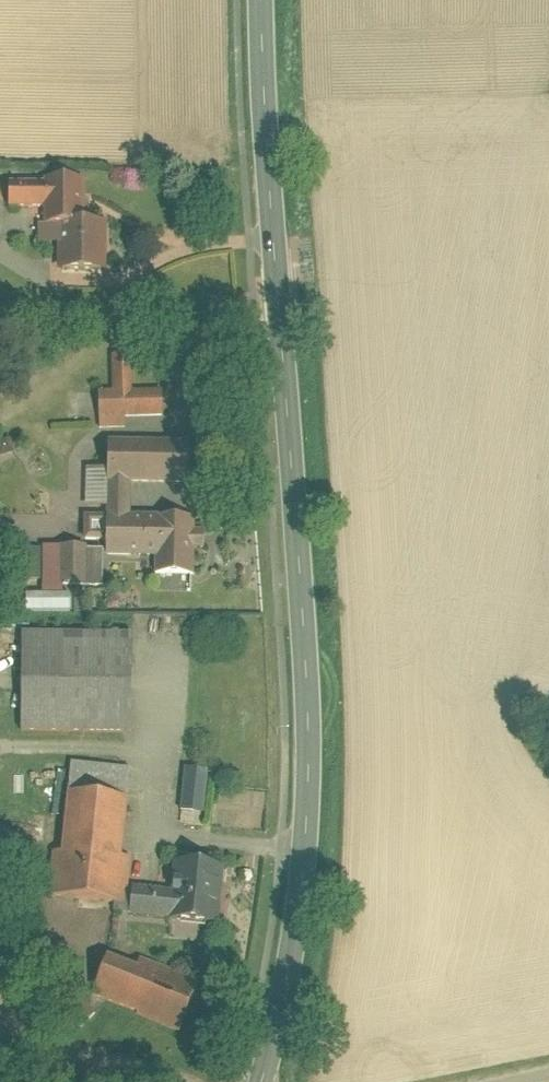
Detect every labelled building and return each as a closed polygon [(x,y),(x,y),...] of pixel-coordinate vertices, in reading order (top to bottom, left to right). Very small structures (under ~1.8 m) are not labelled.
[(11,179),(11,206),(48,206),(48,179),(11,179)] [(87,180),(48,179),(48,206),(48,223),(66,223),(87,224),(87,180)] [(65,268),(108,269),(108,224),(87,224),(66,223),(65,268)] [(133,357),(114,357),(115,391),(134,391),(133,357)] [(115,391),(104,391),(104,416),(166,415),(165,390),(134,391),(115,391)] [(190,440),(112,439),(111,481),(134,482),(189,482),(190,440)] [(134,515),(134,482),(111,481),(111,515),(134,515)] [(111,556),(161,556),(161,515),(134,515),(111,515),(111,556)] [(160,574),(195,574),(196,547),(207,547),(207,528),(196,528),(196,516),(161,515),(161,556),(160,574)] [(90,547),(62,547),(62,550),(63,586),(105,586),(105,549),(90,549),(90,547)] [(62,550),(23,550),(24,587),(63,586),(62,550)] [(136,634),(27,632),(26,730),(135,731),(136,634)] [(74,761),(70,792),(131,798),(134,767),(74,761)] [(211,770),(188,768),(184,810),(207,812),(211,770)] [(51,850),(47,891),(126,899),(130,858),(125,858),(131,798),(70,792),(64,851),(51,850)] [(225,865),(177,862),(176,891),(174,917),(174,921),(221,924),(225,865)] [(133,914),(174,917),(176,891),(135,888),(133,914)] [(139,966),(111,955),(96,996),(185,1029),(204,979),(143,956),(139,966)]
